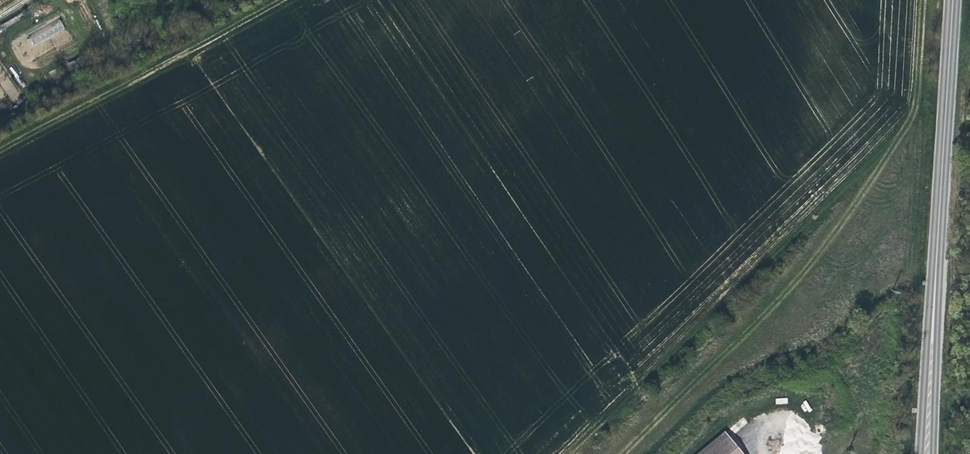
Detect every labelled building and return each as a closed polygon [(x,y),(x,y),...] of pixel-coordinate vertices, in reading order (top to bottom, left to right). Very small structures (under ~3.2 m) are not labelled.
[(34,46),(65,28),(59,18),(28,36),(34,46)] [(723,431),(695,453),(742,453),(723,431)]
